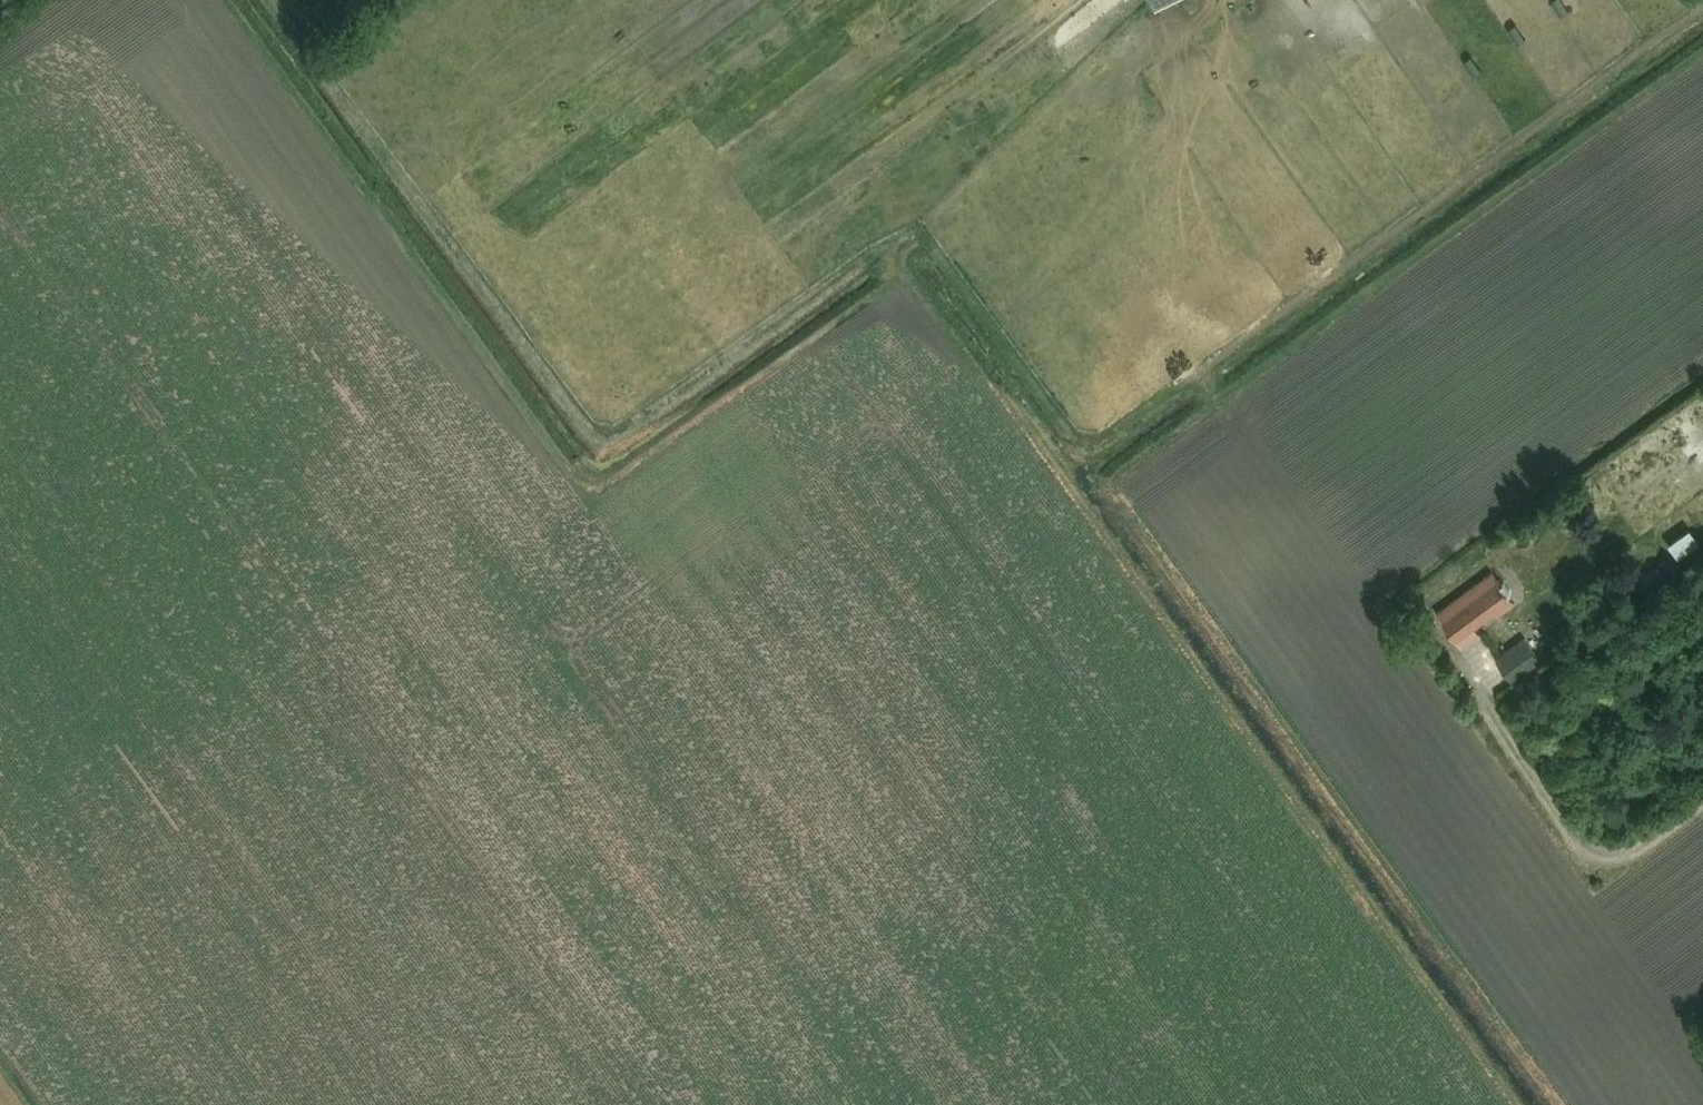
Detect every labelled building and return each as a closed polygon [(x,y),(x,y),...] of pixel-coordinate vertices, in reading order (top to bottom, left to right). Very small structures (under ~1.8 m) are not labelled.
[(1149,9),(1162,0),(1142,0),(1149,9)] [(1617,523),(1610,527),(1616,536),(1623,532),(1617,523)] [(1679,539),(1669,546),(1679,559),(1689,553),(1679,539)] [(1643,588),(1676,565),(1670,556),(1637,579),(1643,588)] [(1492,572),(1436,613),(1463,649),(1480,637),(1474,629),(1496,613),(1498,616),(1515,604),(1492,572)] [(1524,637),(1495,659),(1512,682),(1541,661),(1524,637)]
